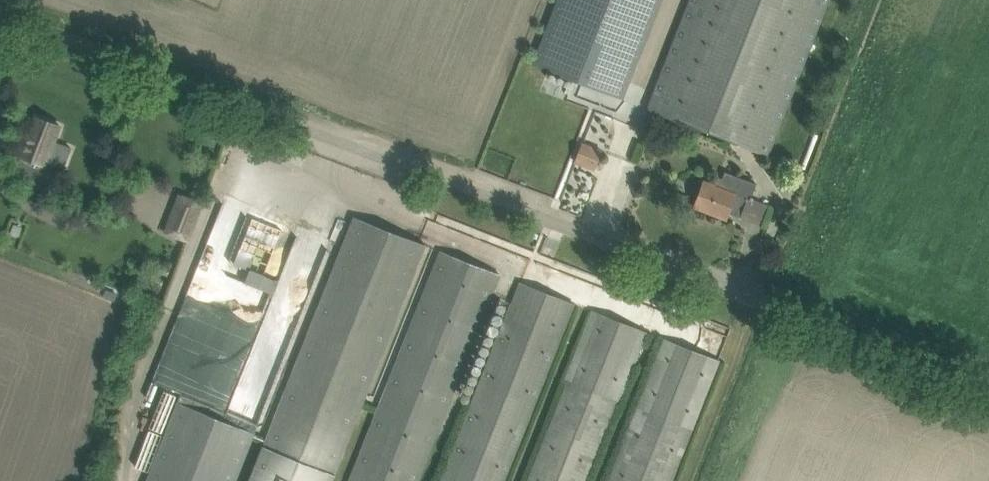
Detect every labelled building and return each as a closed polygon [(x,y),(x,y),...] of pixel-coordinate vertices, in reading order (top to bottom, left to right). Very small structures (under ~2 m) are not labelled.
[(622,95),(659,0),(559,0),(535,61),(622,95)] [(652,97),(772,144),(828,0),(690,0),(652,97)] [(54,141),(60,126),(36,116),(13,176),(45,188),(52,168),(62,171),(71,148),(54,141)] [(576,161),(594,168),(601,150),(583,143),(576,161)] [(703,179),(700,188),(693,206),(727,219),(729,213),(765,226),(772,208),(773,206),(750,197),(756,183),(726,171),(723,179),(717,176),(714,183),(703,179)] [(202,203),(179,194),(165,232),(188,240),(202,203)] [(425,245),(354,217),(249,480),(332,480),(425,245)] [(282,230),(252,218),(234,263),(263,276),(282,230)] [(500,274),(440,250),(349,480),(418,480),(500,274)] [(513,301),(442,480),(503,480),(566,321),(573,303),(521,282),(513,301)] [(107,289),(104,296),(115,300),(118,293),(107,289)] [(586,329),(569,382),(571,383),(531,480),(584,480),(616,399),(619,401),(639,350),(646,331),(594,310),(586,329)] [(658,358),(610,480),(670,480),(718,360),(666,339),(658,358)] [(258,426),(180,395),(146,480),(236,480),(258,426)]
